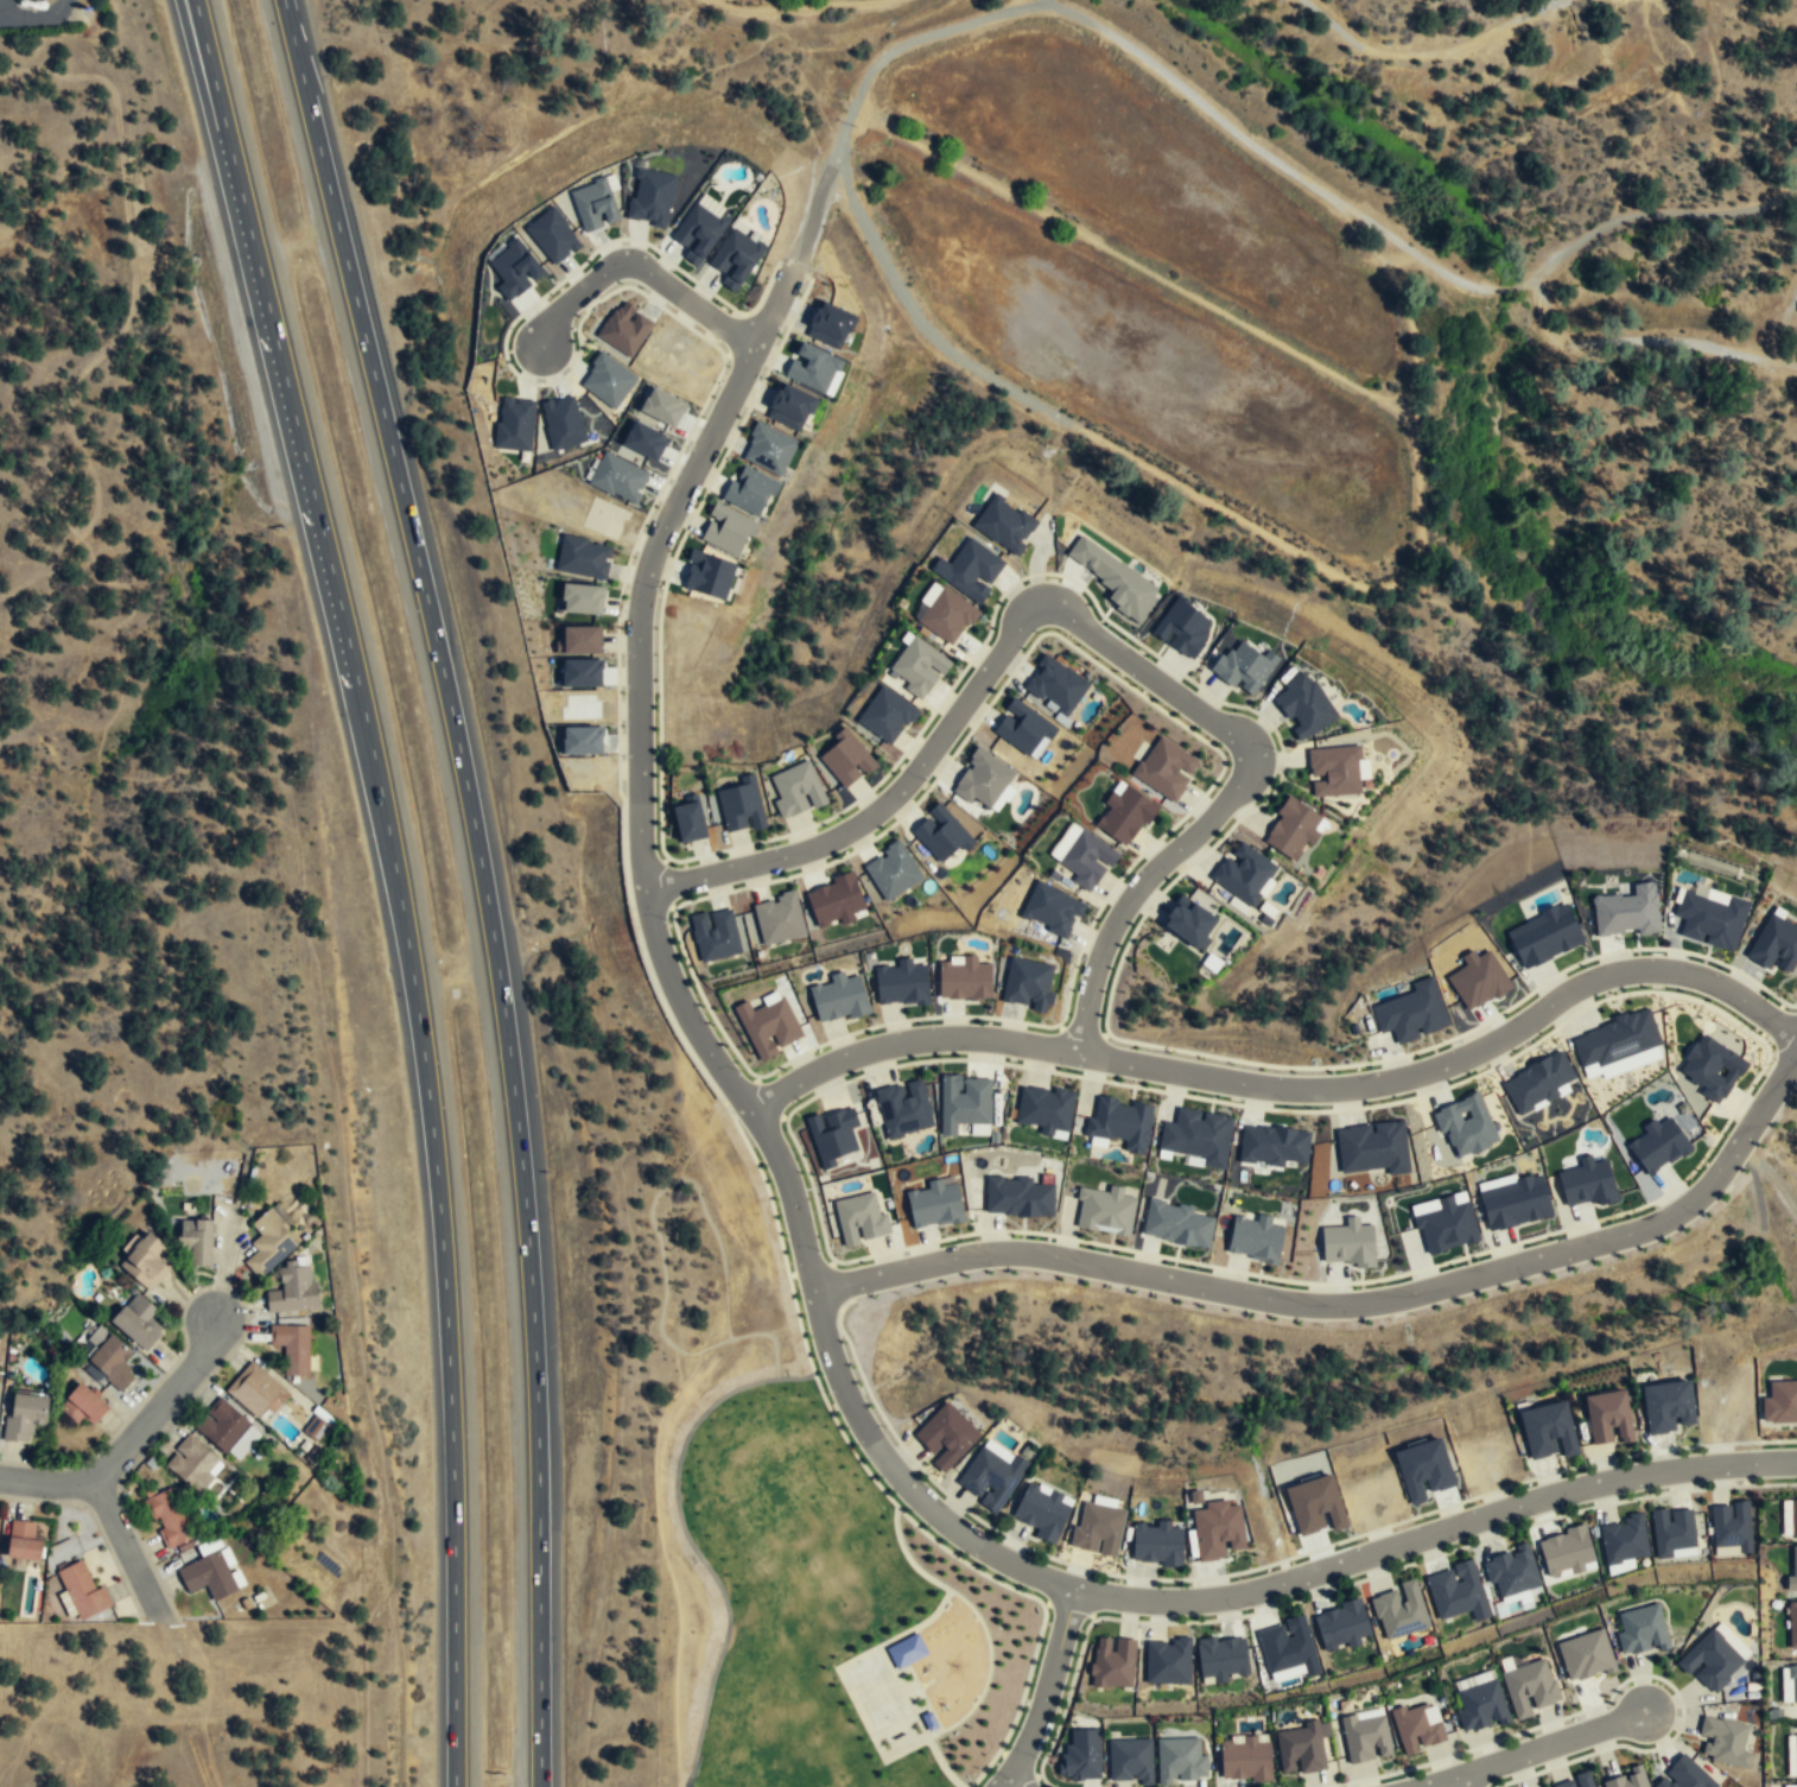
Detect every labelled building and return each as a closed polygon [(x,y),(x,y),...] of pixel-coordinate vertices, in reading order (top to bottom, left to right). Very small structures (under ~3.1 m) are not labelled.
[(665,229),(675,175),(645,170),(647,161),(636,159),(626,217),(651,222),(650,227),(665,229)] [(582,233),(603,227),(602,225),(618,220),(605,179),(569,189),(582,233)] [(671,238),(687,249),(682,257),(697,267),(727,220),(720,215),(724,208),(700,193),(671,238)] [(524,227),(552,266),(581,246),(553,206),(524,227)] [(709,265),(725,274),(720,285),(736,294),(763,246),(731,227),(709,265)] [(483,264),(510,301),(544,275),(518,239),(483,264)] [(631,358),(652,322),(634,311),(636,309),(620,299),(596,337),(631,358)] [(840,359),(799,342),(793,357),(792,357),(784,377),(826,394),(840,359)] [(637,377),(601,352),(578,385),(614,410),(637,377)] [(815,398),(779,382),(764,417),(800,433),(815,398)] [(672,427),(683,402),(648,387),(637,412),(672,427)] [(552,451),(586,442),(572,395),(539,405),(552,451)] [(496,449),(530,451),(533,400),(514,399),(514,398),(499,397),(496,449)] [(655,461),(666,436),(631,421),(620,446),(655,461)] [(780,477),(797,441),(757,422),(740,459),(780,477)] [(649,473),(603,451),(588,484),(634,506),(649,473)] [(779,483),(742,466),(735,481),(730,478),(721,499),(757,516),(766,497),(772,500),(779,483)] [(1018,556),(1024,545),(1022,545),(1036,521),(991,495),(971,530),(1018,556)] [(700,541),(737,557),(746,536),(752,539),(759,523),(713,503),(707,517),(709,519),(700,541)] [(1138,623),(1160,589),(1078,536),(1065,557),(1114,588),(1105,602),(1138,623)] [(560,537),(555,572),(606,579),(610,544),(560,537)] [(951,564),(939,556),(929,572),(980,603),(990,588),(989,587),(1005,559),(967,537),(951,564)] [(683,591),(726,600),(734,562),(689,552),(687,562),(689,562),(683,591)] [(940,588),(933,582),(919,601),(927,606),(940,588)] [(915,621),(954,647),(979,609),(940,584),(915,621)] [(560,613),(600,615),(601,587),(561,585),(560,613)] [(1192,659),(1213,620),(1168,594),(1155,618),(1157,619),(1149,634),(1165,643),(1164,644),(1192,659)] [(557,655),(599,655),(599,627),(557,627),(557,655)] [(951,661),(912,634),(884,676),(923,702),(951,661)] [(1261,656),(1239,641),(1232,652),(1225,648),(1209,672),(1235,689),(1237,686),(1252,696),(1278,658),(1265,650),(1261,656)] [(1090,683),(1044,653),(1036,665),(1039,666),(1025,687),(1068,715),(1090,683)] [(561,688),(599,687),(598,660),(561,660),(561,688)] [(1314,679),(1309,682),(1303,672),(1283,684),(1286,690),(1274,697),(1294,729),(1291,731),(1298,742),(1338,718),(1314,679)] [(894,748),(919,708),(880,685),(855,724),(894,748)] [(1053,720),(1010,698),(991,735),(1034,756),(1053,720)] [(598,727),(560,728),(560,755),(599,754),(598,727)] [(1175,803),(1188,779),(1199,760),(1156,736),(1132,779),(1175,803)] [(845,788),(870,766),(845,737),(820,760),(845,788)] [(988,813),(1014,771),(976,747),(966,763),(968,765),(953,791),(988,813)] [(1309,750),(1313,798),(1361,794),(1358,747),(1309,750)] [(782,819),(826,804),(811,761),(767,777),(782,819)] [(717,787),(726,835),(764,826),(755,779),(717,787)] [(1130,848),(1157,804),(1120,781),(1093,825),(1130,848)] [(1313,847),(1327,818),(1285,797),(1262,844),(1296,862),(1306,843),(1313,847)] [(673,806),(680,843),(706,837),(699,801),(673,806)] [(960,845),(965,851),(974,843),(939,802),(926,813),(929,816),(911,832),(939,864),(960,845)] [(1093,892),(1119,855),(1073,822),(1047,858),(1093,892)] [(1280,866),(1237,839),(1211,881),(1253,907),(1280,866)] [(884,901),(921,880),(900,845),(864,867),(884,901)] [(805,886),(815,929),(864,917),(855,875),(805,886)] [(1020,915),(1047,927),(1046,931),(1065,939),(1074,916),(1079,918),(1085,902),(1034,882),(1020,915)] [(1591,898),(1595,935),(1637,931),(1637,936),(1659,933),(1655,882),(1632,885),(1632,894),(1591,898)] [(1748,903),(1727,896),(1725,904),(1713,901),(1716,892),(1706,889),(1704,897),(1682,891),(1674,916),(1684,919),(1679,936),(1702,943),(1702,944),(1733,953),(1748,903)] [(796,893),(751,901),(761,946),(805,937),(796,893)] [(1218,918),(1182,894),(1160,927),(1195,951),(1218,918)] [(1583,943),(1565,903),(1505,931),(1523,970),(1583,943)] [(1770,971),(1773,966),(1790,974),(1796,960),(1796,927),(1780,919),(1784,911),(1773,906),(1746,959),(1770,971)] [(741,955),(732,907),(690,915),(699,963),(741,955)] [(1465,1013),(1510,989),(1490,950),(1475,958),(1472,951),(1460,957),(1465,966),(1447,976),(1465,1013)] [(990,1000),(990,964),(977,964),(977,956),(954,956),(954,963),(939,963),(939,1000),(990,1000)] [(1052,965),(1009,957),(1001,1001),(1028,1006),(1027,1011),(1047,1015),(1051,993),(1047,992),(1052,965)] [(925,964),(912,965),(911,958),(897,959),(897,966),(874,969),(877,1007),(928,1002),(925,964)] [(846,978),(845,976),(808,983),(818,1026),(869,1014),(859,976),(846,978)] [(1370,1005),(1379,1034),(1392,1030),(1396,1045),(1420,1038),(1419,1036),(1448,1027),(1432,976),(1410,983),(1413,992),(1370,1005)] [(756,1060),(805,1040),(785,996),(753,1010),(748,1000),(732,1007),(756,1060)] [(1571,1038),(1580,1067),(1596,1062),(1602,1079),(1661,1059),(1656,1045),(1661,1043),(1649,1006),(1614,1018),(1615,1023),(1571,1038)] [(1745,1057),(1698,1034),(1679,1074),(1704,1085),(1699,1094),(1723,1105),(1745,1057)] [(1501,1079),(1517,1114),(1561,1093),(1557,1086),(1575,1078),(1562,1051),(1501,1079)] [(990,1124),(990,1079),(963,1078),(963,1093),(959,1093),(959,1075),(941,1074),(939,1135),(956,1136),(956,1123),(990,1124)] [(885,1140),(933,1129),(922,1078),(875,1089),(885,1140)] [(1073,1090),(1052,1087),(1051,1090),(1021,1085),(1015,1122),(1040,1126),(1038,1134),(1065,1138),(1073,1090)] [(1438,1133),(1447,1131),(1454,1156),(1496,1144),(1481,1094),(1430,1109),(1438,1133)] [(1152,1104),(1130,1101),(1130,1105),(1117,1103),(1118,1098),(1096,1095),(1093,1118),(1086,1117),(1083,1135),(1090,1136),(1089,1145),(1105,1147),(1107,1138),(1124,1140),(1123,1152),(1146,1155),(1152,1104)] [(804,1117),(819,1170),(838,1165),(835,1156),(857,1150),(851,1128),(858,1126),(852,1106),(820,1115),(820,1113),(804,1117)] [(1203,1157),(1201,1166),(1224,1169),(1231,1116),(1201,1112),(1201,1110),(1176,1107),(1174,1123),(1161,1122),(1158,1151),(1203,1157)] [(1627,1145),(1649,1176),(1690,1147),(1669,1116),(1657,1124),(1653,1118),(1642,1125),(1646,1131),(1627,1145)] [(1341,1172),(1386,1167),(1387,1175),(1408,1172),(1402,1120),(1371,1124),(1335,1129),(1341,1172)] [(1242,1124),(1238,1161),(1283,1166),(1283,1160),(1306,1163),(1309,1131),(1242,1124)] [(1566,1209),(1616,1196),(1607,1158),(1592,1162),(1591,1154),(1578,1157),(1580,1166),(1557,1172),(1566,1209)] [(1551,1214),(1540,1172),(1516,1179),(1514,1174),(1490,1180),(1492,1187),(1478,1191),(1488,1231),(1551,1214)] [(1053,1183),(1031,1183),(1031,1176),(986,1177),(986,1215),(1053,1215),(1053,1183)] [(956,1182),(941,1185),(940,1178),(926,1180),(927,1188),(905,1192),(912,1229),(963,1220),(956,1182)] [(1135,1197),(1122,1195),(1123,1187),(1108,1184),(1107,1191),(1078,1186),(1076,1199),(1079,1199),(1075,1228),(1129,1236),(1135,1197)] [(1413,1203),(1416,1215),(1411,1216),(1414,1229),(1420,1228),(1426,1253),(1478,1241),(1466,1191),(1413,1203)] [(890,1233),(886,1212),(878,1214),(873,1192),(833,1201),(843,1247),(860,1244),(859,1240),(890,1233)] [(1213,1217),(1191,1213),(1192,1206),(1148,1199),(1142,1237),(1208,1248),(1213,1217)] [(298,1243),(281,1224),(285,1222),(271,1205),(252,1223),(260,1234),(250,1242),(258,1249),(245,1261),(259,1278),(263,1273),(296,1246),(298,1243)] [(1277,1262),(1283,1226),(1270,1224),(1271,1216),(1257,1214),(1256,1220),(1232,1216),(1226,1254),(1277,1262)] [(1321,1227),(1322,1262),(1354,1261),(1354,1267),(1374,1266),(1372,1224),(1358,1224),(1357,1216),(1345,1216),(1345,1226),(1321,1227)] [(211,1263),(211,1254),(212,1254),(215,1217),(205,1217),(197,1217),(197,1219),(183,1218),(183,1235),(179,1234),(178,1248),(191,1248),(190,1263),(211,1263)] [(119,1266),(147,1289),(176,1255),(147,1231),(119,1266)] [(266,1311),(317,1308),(315,1295),(315,1281),(310,1281),(309,1265),(297,1267),(296,1260),(284,1261),(284,1267),(278,1267),(279,1282),(280,1282),(281,1289),(265,1291),(265,1301),(266,1311)] [(146,1320),(158,1307),(152,1300),(138,1291),(112,1319),(146,1350),(160,1332),(146,1320)] [(282,1375),(307,1376),(307,1325),(268,1325),(268,1345),(282,1345),(282,1375)] [(133,1350),(123,1341),(113,1331),(89,1357),(108,1374),(106,1376),(121,1392),(128,1383),(134,1376),(128,1371),(132,1367),(123,1361),(133,1350)] [(265,1406),(272,1412),(288,1393),(249,1360),(224,1389),(255,1417),(265,1406)] [(59,1407),(77,1424),(84,1415),(93,1424),(102,1414),(109,1406),(82,1380),(59,1407)] [(1688,1382),(1642,1388),(1647,1434),(1694,1428),(1688,1382)] [(1769,1382),(1770,1399),(1761,1399),(1761,1425),(1796,1424),(1796,1382),(1769,1382)] [(47,1396),(8,1393),(5,1440),(31,1443),(32,1426),(45,1427),(47,1396)] [(1590,1446),(1630,1440),(1624,1393),(1585,1398),(1590,1446)] [(224,1452),(249,1422),(218,1395),(205,1411),(215,1419),(212,1421),(204,1413),(192,1425),(224,1452)] [(980,1436),(946,1402),(913,1436),(935,1458),(931,1463),(942,1474),(980,1436)] [(1518,1411),(1528,1462),(1576,1453),(1567,1402),(1518,1411)] [(317,1441),(330,1426),(316,1414),(303,1431),(317,1441)] [(198,1493),(214,1476),(207,1471),(217,1459),(188,1432),(174,1447),(184,1456),(182,1458),(174,1451),(164,1464),(198,1493)] [(1454,1484),(1440,1437),(1393,1451),(1408,1504),(1427,1499),(1425,1493),(1454,1484)] [(1028,1463),(1014,1455),(1010,1462),(979,1444),(954,1487),(999,1513),(1028,1463)] [(1347,1526),(1331,1473),(1284,1487),(1298,1536),(1328,1526),(1329,1531),(1347,1526)] [(1073,1500),(1027,1483),(1012,1520),(1036,1528),(1033,1538),(1055,1547),(1073,1500)] [(197,1533),(189,1514),(184,1516),(170,1487),(142,1500),(151,1519),(158,1515),(163,1527),(157,1529),(166,1548),(197,1533)] [(1783,1536),(1796,1536),(1796,1498),(1782,1498),(1783,1536)] [(1115,1559),(1125,1513),(1081,1502),(1071,1550),(1115,1559)] [(1239,1504),(1193,1508),(1198,1563),(1226,1560),(1226,1552),(1243,1550),(1239,1504)] [(1748,1504),(1710,1504),(1712,1548),(1750,1547),(1748,1504)] [(1651,1510),(1655,1554),(1695,1551),(1691,1507),(1651,1510)] [(1599,1525),(1605,1565),(1649,1559),(1643,1517),(1599,1525)] [(37,1521),(12,1519),(8,1555),(42,1560),(44,1540),(33,1539),(37,1521)] [(1182,1525),(1134,1525),(1134,1565),(1182,1565),(1182,1525)] [(1586,1527),(1538,1539),(1548,1579),(1595,1567),(1586,1527)] [(1530,1547),(1481,1558),(1488,1586),(1497,1584),(1500,1598),(1539,1589),(1530,1547)] [(1796,1591),(1796,1547),(1789,1547),(1789,1591),(1796,1591)] [(176,1569),(188,1593),(204,1584),(212,1601),(237,1589),(217,1548),(176,1569)] [(96,1589),(82,1559),(57,1571),(81,1620),(113,1604),(103,1585),(96,1589)] [(1474,1560),(1424,1573),(1436,1620),(1472,1611),(1474,1622),(1488,1618),(1474,1560)] [(1383,1642),(1430,1629),(1416,1578),(1397,1583),(1398,1589),(1370,1597),(1383,1642)] [(1313,1611),(1323,1653),(1371,1642),(1361,1599),(1313,1611)] [(1788,1602),(1789,1652),(1796,1652),(1796,1602),(1788,1602)] [(1623,1656),(1668,1648),(1661,1604),(1614,1614),(1623,1656)] [(1306,1617),(1256,1629),(1266,1677),(1300,1668),(1303,1679),(1319,1675),(1306,1617)] [(1677,1662),(1713,1694),(1746,1659),(1712,1626),(1677,1662)] [(1604,1629),(1556,1643),(1568,1685),(1615,1671),(1604,1629)] [(897,1669),(909,1664),(928,1653),(917,1631),(885,1648),(897,1669)] [(1134,1638),(1113,1638),(1093,1637),(1092,1686),(1133,1687),(1134,1638)] [(1189,1684),(1190,1637),(1173,1637),(1173,1641),(1146,1641),(1145,1683),(1189,1684)] [(1198,1640),(1199,1680),(1247,1679),(1246,1639),(1198,1640)] [(1561,1706),(1550,1660),(1501,1672),(1512,1718),(1561,1706)] [(1784,1665),(1784,1706),(1796,1706),(1796,1665),(1784,1665)] [(1494,1678),(1492,1669),(1454,1682),(1457,1691),(1494,1678)] [(1462,1734),(1509,1723),(1498,1679),(1453,1690),(1462,1734)] [(1402,1755),(1447,1743),(1436,1700),(1391,1712),(1402,1755)] [(1340,1716),(1348,1764),(1392,1757),(1384,1709),(1340,1716)] [(939,1726),(931,1710),(921,1715),(928,1731),(939,1726)] [(1746,1768),(1750,1753),(1742,1750),(1748,1726),(1702,1715),(1697,1737),(1706,1740),(1702,1759),(1746,1768)] [(1322,1738),(1328,1738),(1328,1724),(1277,1725),(1278,1774),(1322,1773),(1322,1738)] [(1789,1776),(1796,1776),(1796,1730),(1788,1730),(1789,1776)] [(1098,1781),(1098,1731),(1065,1731),(1065,1781),(1098,1781)] [(1270,1781),(1270,1738),(1220,1738),(1220,1781),(1270,1781)] [(1207,1756),(1201,1756),(1200,1740),(1156,1741),(1156,1783),(1207,1782),(1207,1756)] [(1109,1741),(1109,1785),(1150,1785),(1150,1741),(1109,1741)] [(1653,1786),(1713,1786),(1716,1783),(1684,1753),(1652,1786),(1653,1786)] [(1601,1778),(1604,1786),(1648,1786),(1643,1767),(1601,1778)] [(1552,1785),(1553,1786),(1594,1786),(1590,1774),(1552,1785)]
